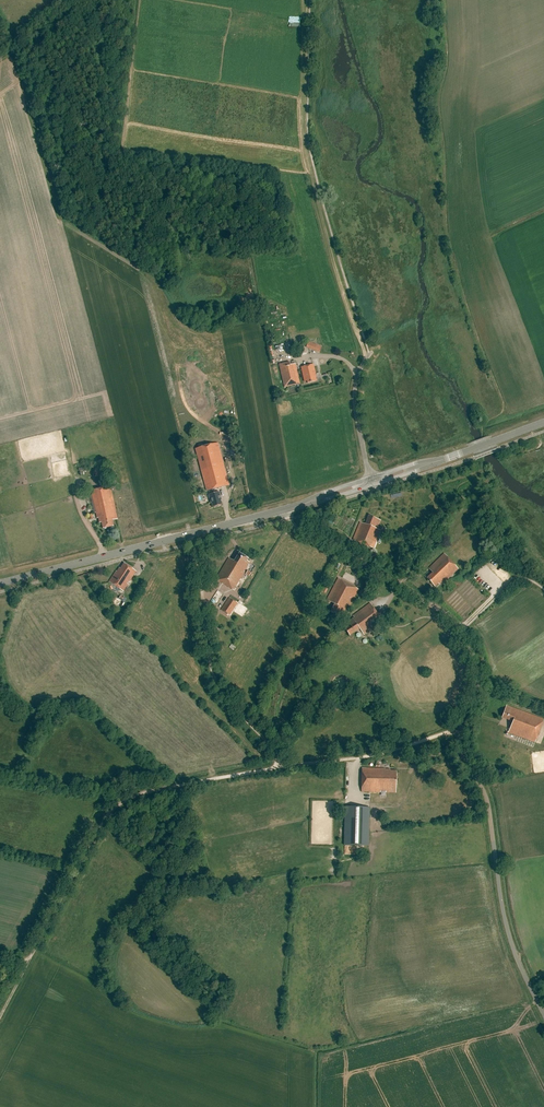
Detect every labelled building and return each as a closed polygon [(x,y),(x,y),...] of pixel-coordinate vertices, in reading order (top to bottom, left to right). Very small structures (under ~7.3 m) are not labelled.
[(308,347),(320,351),(322,347),(308,342),(307,345),(309,345),(308,347)] [(294,383),(300,381),(295,364),(291,365),(290,362),(279,365),(284,387),(295,385),(294,383)] [(307,383),(317,381),(315,374),(316,374),(314,364),(301,367),(304,381),(307,381),(307,383)] [(213,507),(221,505),(220,501),(221,500),(218,492),(216,493),(215,492),(214,489),(229,485),(218,442),(195,449),(206,491),(209,491),(210,495),(209,495),(210,500),(211,499),(212,502),(213,507)] [(113,520),(118,519),(111,486),(90,490),(95,516),(97,515),(97,518),(99,518),(100,523),(102,522),(103,528),(114,526),(113,520)] [(378,526),(381,520),(369,515),(366,523),(361,521),(353,540),(373,548),(381,530),(376,528),(377,526),(378,526)] [(216,579),(234,590),(245,572),(244,571),(250,562),(247,561),(249,558),(239,553),(234,561),(229,557),(216,579)] [(453,573),(458,569),(444,554),(429,568),(433,572),(427,577),(434,586),(438,582),(439,583),(442,581),(443,582),(446,579),(447,579),(453,573)] [(124,591),(137,571),(124,563),(119,571),(118,570),(117,571),(116,571),(109,582),(124,591)] [(350,606),(358,589),(338,578),(327,600),(335,604),(331,612),(342,617),(344,612),(345,613),(349,605),(350,606)] [(238,603),(229,597),(221,610),(230,616),(238,603)] [(364,635),(383,621),(371,602),(353,616),(354,617),(342,625),(350,635),(360,629),(364,635)] [(502,718),(512,722),(509,732),(535,742),(543,720),(543,719),(507,705),(502,718)] [(361,792),(396,792),(397,770),(390,770),(390,769),(385,769),(362,768),(361,792)] [(369,846),(370,807),(345,806),(344,845),(369,846)]
